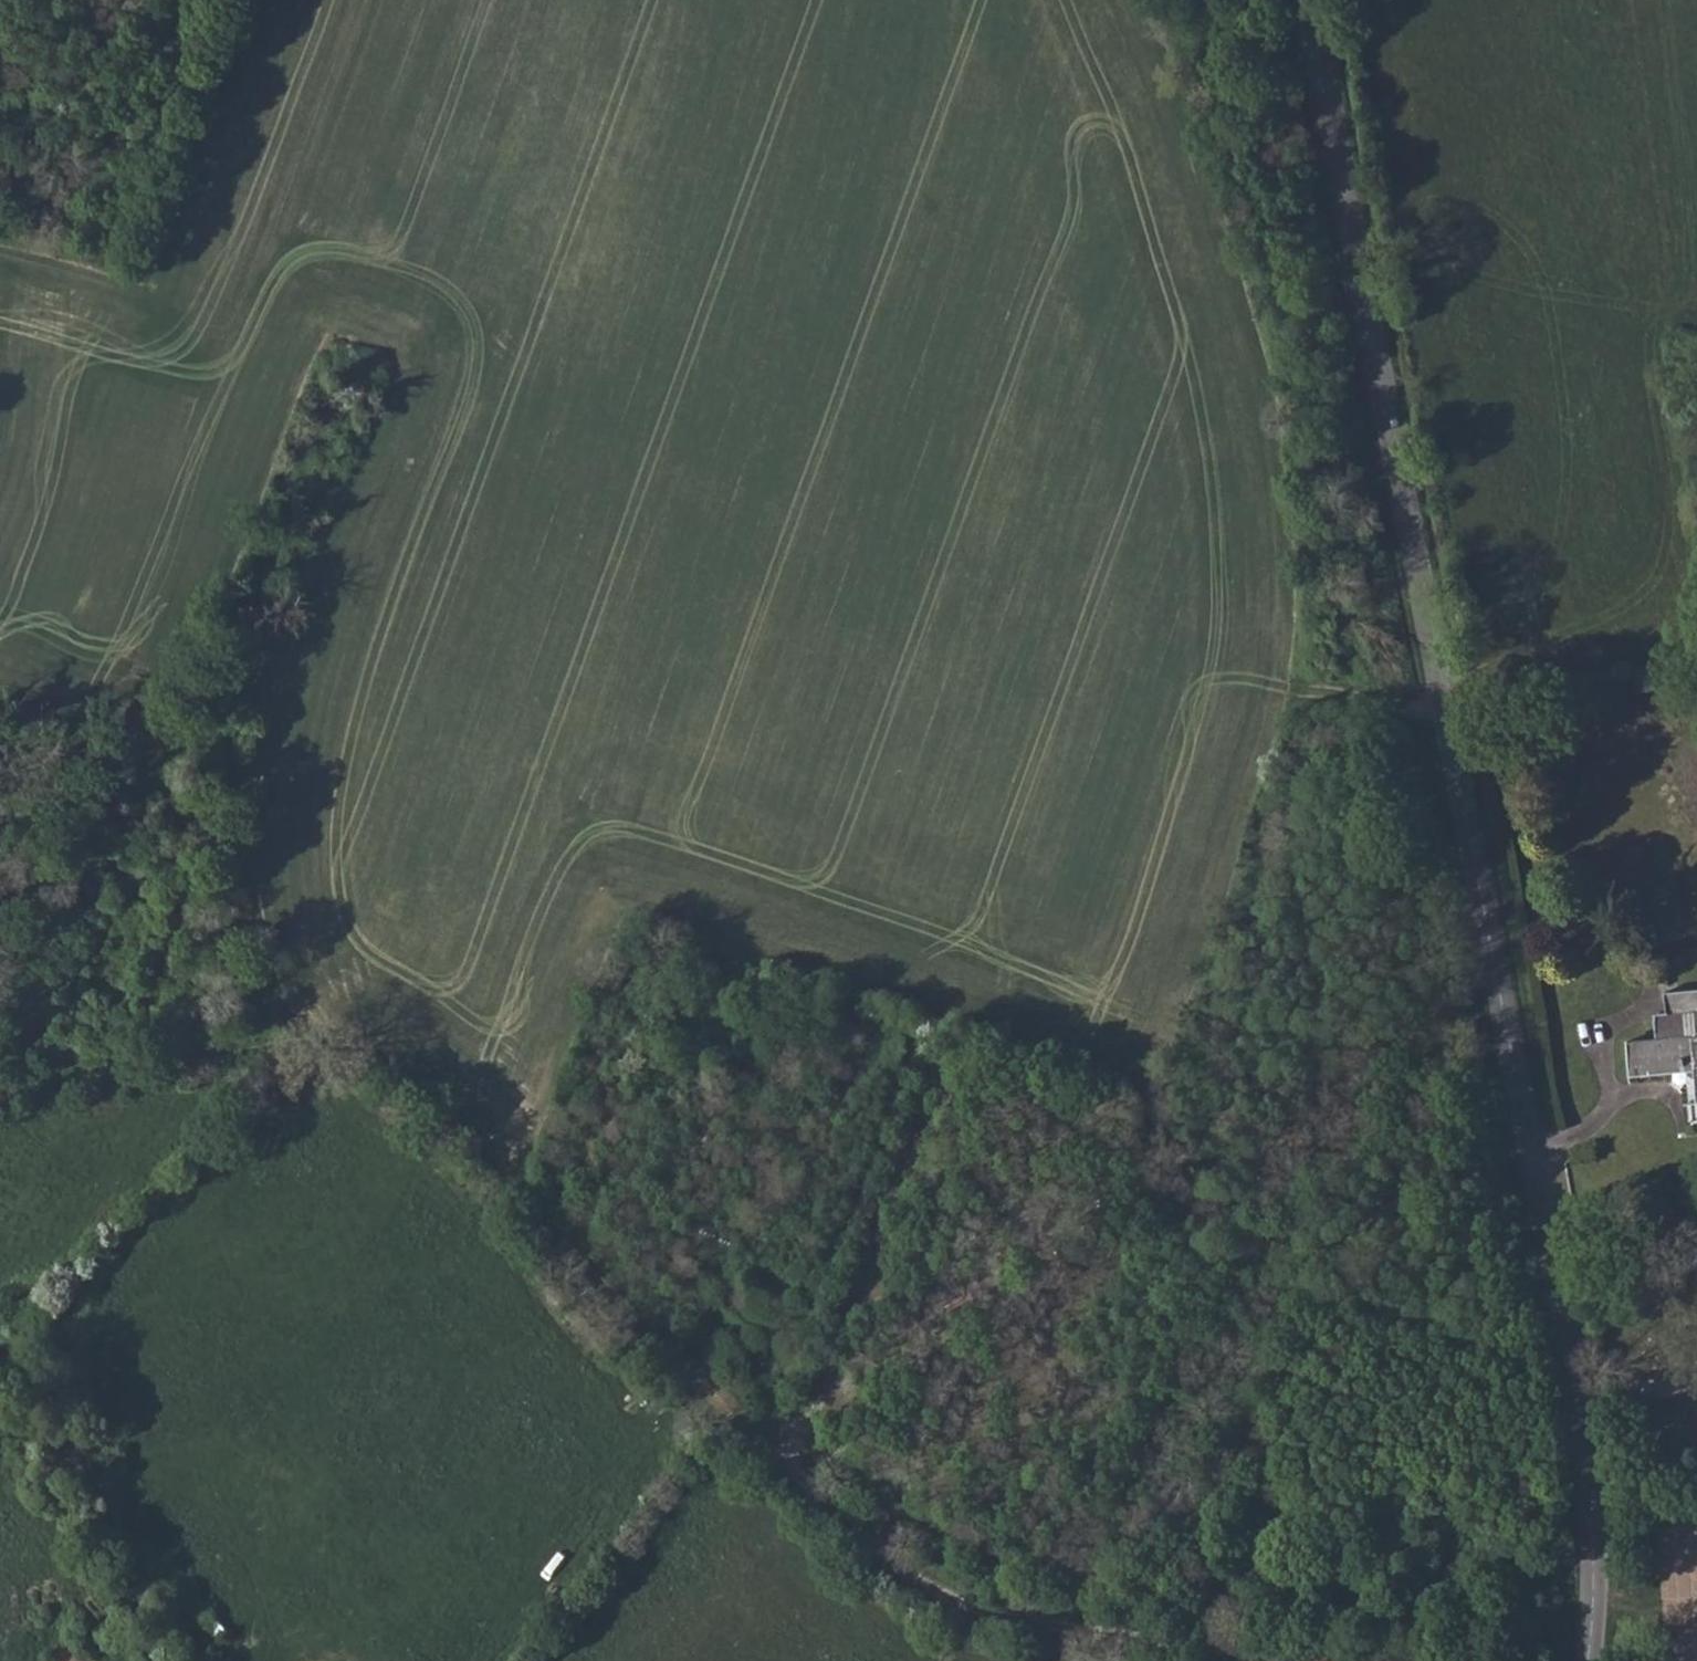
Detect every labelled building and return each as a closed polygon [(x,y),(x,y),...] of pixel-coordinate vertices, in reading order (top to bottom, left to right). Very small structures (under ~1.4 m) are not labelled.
[(1671,975),(1673,998),(1661,999),(1660,1022),(1632,1022),(1631,1046),(1696,1045),(1696,1062),(1696,974),(1671,975)]
